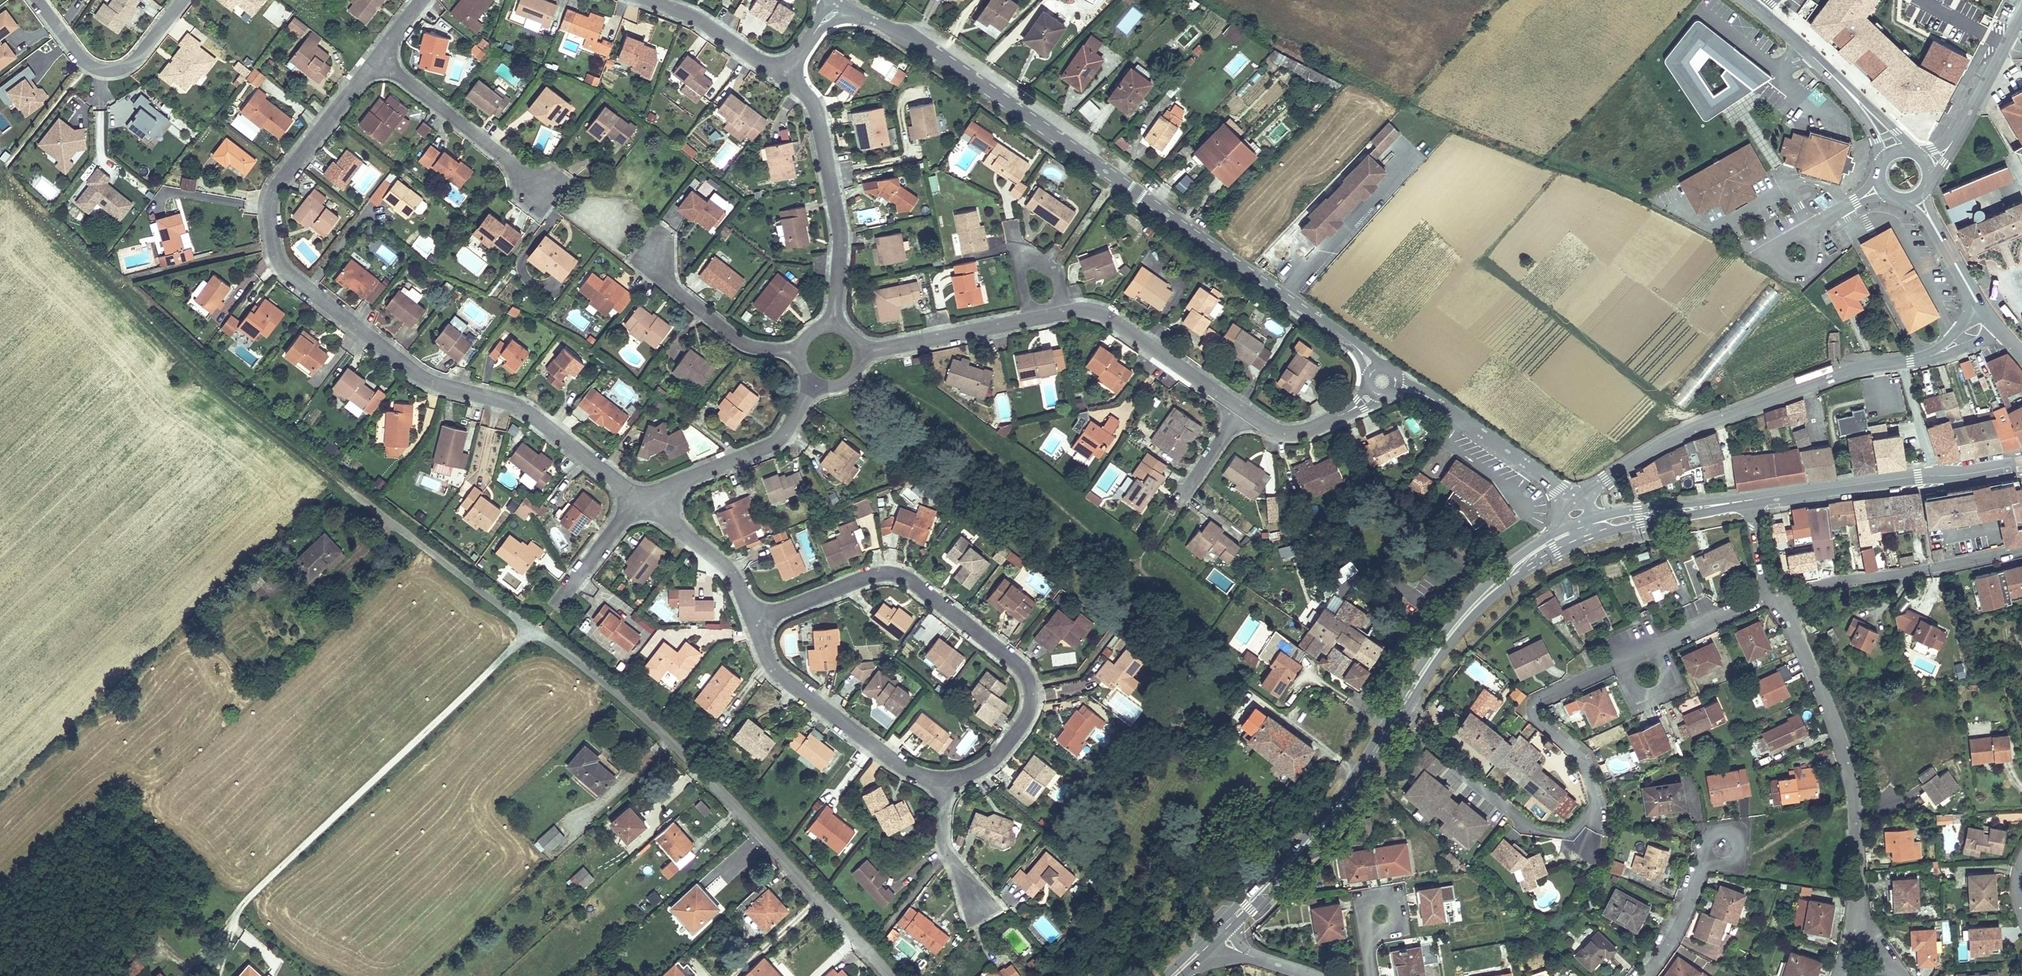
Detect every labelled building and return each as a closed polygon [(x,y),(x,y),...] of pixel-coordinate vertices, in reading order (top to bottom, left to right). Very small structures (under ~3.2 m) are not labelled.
[(141,0),(122,0),(120,3),(116,1),(112,7),(108,4),(98,17),(120,32),(126,24),(123,22),(126,17),(131,21),(140,8),(137,6),(141,0)] [(266,0),(220,0),(234,11),(239,4),(250,12),(258,2),(263,6),(267,1),(266,0)] [(262,15),(280,30),(293,14),(276,0),(274,0),(262,15)] [(349,11),(365,24),(383,0),(348,0),(354,5),(349,11)] [(450,13),(469,28),(476,19),(491,0),(465,0),(458,8),(455,7),(450,13)] [(455,7),(458,8),(465,0),(461,0),(455,7)] [(541,0),(520,0),(515,12),(542,23),(541,26),(548,28),(557,6),(541,0)] [(749,11),(756,15),(758,12),(770,20),(768,22),(781,30),(793,11),(776,0),(756,0),(749,11)] [(985,8),(990,12),(984,20),(999,30),(1016,3),(1012,0),(990,0),(985,8)] [(1809,20),(1817,1),(1813,0),(1804,0),(1798,15),(1809,20)] [(1866,16),(1871,3),(1874,0),(1826,0),(1806,22),(1826,39),(1823,38),(1902,110),(1938,109),(1945,102),(1953,82),(1960,74),(1969,54),(1933,39),(1929,39),(1921,59),(1921,63),(1916,62),(1866,16)] [(258,2),(250,12),(255,16),(263,6),(258,2)] [(990,12),(985,8),(976,21),(995,35),(999,30),(984,20),(990,12)] [(568,30),(575,12),(567,9),(560,27),(568,30)] [(8,10),(2,15),(13,31),(20,26),(8,10)] [(1042,11),(1023,39),(1044,54),(1063,26),(1042,11)] [(588,17),(575,12),(568,30),(585,38),(582,47),(609,58),(613,46),(602,41),(601,44),(596,41),(603,23),(588,17)] [(590,12),(588,17),(603,23),(605,18),(590,12)] [(758,12),(756,15),(768,22),(770,20),(758,12)] [(13,31),(2,15),(0,16),(0,41),(13,31)] [(307,26),(295,17),(289,23),(301,33),(307,26)] [(476,19),(469,28),(476,34),(483,25),(476,19)] [(1698,19),(1696,19),(1695,19),(1694,20),(1666,55),(1665,56),(1664,58),(1664,60),(1665,61),(1700,114),(1702,118),(1704,119),(1706,119),(1708,119),(1734,101),(1771,76),(1733,46),(1699,19),(1698,19)] [(301,33),(289,23),(286,27),(298,37),(301,33)] [(1231,30),(1226,36),(1236,44),(1242,38),(1231,30)] [(316,46),(322,38),(313,31),(290,59),(300,67),(302,65),(306,67),(304,70),(313,77),(316,72),(323,78),(331,68),(324,62),(329,56),(316,46)] [(448,39),(426,33),(421,49),(425,50),(424,54),(420,67),(439,72),(444,55),(448,39)] [(162,75),(163,77),(171,83),(173,83),(176,80),(186,88),(188,88),(194,81),(193,79),(192,78),(199,69),(205,73),(206,74),(207,74),(217,62),(217,60),(201,47),(202,45),(191,36),(189,36),(182,45),(184,47),(176,58),(176,59),(180,63),(176,67),(172,64),(171,64),(162,75)] [(486,49),(491,42),(483,36),(477,43),(486,49)] [(644,45),(627,39),(619,60),(634,66),(633,71),(642,75),(644,70),(653,73),(657,62),(652,60),(655,52),(643,47),(644,45)] [(1164,47),(1168,50),(1175,43),(1171,39),(1164,47)] [(18,56),(7,43),(4,46),(0,41),(0,70),(18,56)] [(1191,51),(1196,56),(1203,49),(1198,43),(1191,51)] [(1061,76),(1077,87),(1084,76),(1088,79),(1101,59),(1082,45),(1061,76)] [(476,48),(474,55),(483,58),(485,51),(476,48)] [(834,50),(832,54),(840,59),(843,56),(834,50)] [(853,63),(843,56),(840,59),(832,54),(822,67),(836,76),(837,74),(840,76),(837,81),(853,93),(865,76),(851,66),(853,63)] [(450,57),(444,55),(439,72),(445,74),(450,57)] [(687,55),(673,73),(688,84),(702,96),(713,82),(698,71),(701,66),(687,55)] [(176,58),(171,64),(172,64),(176,67),(180,63),(176,59),(176,58)] [(248,76),(252,71),(239,61),(234,67),(247,77),(248,76)] [(38,76),(30,66),(4,85),(10,93),(13,90),(17,96),(24,105),(27,103),(33,111),(44,103),(43,101),(49,97),(43,89),(41,91),(36,95),(33,91),(35,89),(29,82),(32,80),(38,76)] [(836,76),(822,67),(820,70),(837,81),(840,76),(837,74),(836,76)] [(264,76),(254,68),(252,71),(248,76),(257,83),(259,84),(264,76)] [(1108,98),(1119,105),(1121,102),(1131,110),(1151,83),(1130,68),(1108,98)] [(1330,80),(1309,68),(1303,75),(1325,87),(1330,80)] [(193,79),(194,81),(197,83),(205,73),(199,69),(192,78),(193,79)] [(653,73),(644,70),(642,75),(641,80),(649,83),(653,73)] [(889,82),(897,88),(905,75),(898,70),(889,82)] [(1240,96),(1261,77),(1256,71),(1235,91),(1240,96)] [(316,72),(313,77),(319,83),(323,78),(316,72)] [(584,81),(598,85),(601,76),(587,72),(584,81)] [(683,91),(688,84),(673,73),(668,79),(683,91)] [(247,77),(246,80),(254,86),(257,83),(248,76),(247,77)] [(1081,89),(1088,79),(1084,76),(1077,87),(1081,89)] [(33,91),(36,95),(41,91),(32,80),(29,82),(35,89),(33,91)] [(479,80),(467,96),(478,105),(480,102),(484,105),(482,108),(491,115),(493,112),(498,116),(511,99),(506,95),(503,98),(494,92),(479,80)] [(13,90),(10,93),(4,85),(0,88),(10,102),(17,96),(13,90)] [(545,87),(530,108),(551,124),(560,112),(564,114),(570,106),(545,87)] [(497,88),(494,92),(503,98),(506,95),(497,88)] [(266,96),(257,89),(242,109),(265,127),(280,138),(293,121),(264,99),(266,96)] [(730,93),(717,110),(732,121),(730,123),(739,129),(753,140),(767,122),(760,116),(757,119),(743,108),(745,105),(730,93)] [(145,107),(148,103),(150,101),(142,94),(134,104),(141,109),(143,106),(145,107)] [(370,111),(359,125),(381,142),(408,109),(390,95),(375,115),(370,111)] [(2001,109),(2021,145),(2021,97),(2001,109)] [(381,98),(370,111),(375,115),(385,102),(381,98)] [(1077,109),(1090,121),(1101,110),(1088,98),(1077,109)] [(1129,113),(1131,110),(1121,102),(1119,105),(1129,113)] [(137,117),(134,117),(128,124),(144,137),(149,130),(154,135),(162,126),(163,127),(169,119),(148,103),(145,107),(143,106),(137,113),(139,114),(137,117)] [(933,103),(910,107),(917,138),(939,134),(933,103)] [(607,104),(605,107),(627,125),(630,122),(607,104)] [(745,105),(743,108),(757,119),(760,116),(745,105)] [(605,107),(587,129),(601,140),(606,133),(608,130),(618,138),(624,143),(636,127),(630,122),(627,125),(605,107)] [(551,124),(530,108),(528,110),(546,125),(551,124)] [(881,108),(852,114),(854,123),(861,121),(864,140),(867,139),(868,148),(888,144),(881,108)] [(265,127),(242,109),(240,111),(263,129),(265,127)] [(1144,139),(1161,150),(1182,120),(1166,110),(1162,116),(1160,115),(1144,139)] [(560,112),(551,124),(557,123),(564,114),(560,112)] [(403,116),(394,127),(400,132),(409,121),(403,116)] [(1378,154),(1404,127),(1393,116),(1375,135),(1381,140),(1372,149),(1376,152),(1377,153),(1378,154)] [(60,119),(40,145),(60,162),(68,161),(75,151),(85,151),(85,131),(75,131),(72,135),(69,132),(70,131),(69,126),(60,119)] [(861,121),(854,123),(859,150),(868,148),(867,139),(864,140),(861,121)] [(424,122),(418,130),(426,136),(432,128),(424,122)] [(739,129),(730,123),(726,129),(734,136),(739,129)] [(1224,124),(1198,150),(1207,158),(1211,155),(1217,161),(1239,139),(1224,124)] [(164,134),(163,127),(162,126),(154,135),(164,134)] [(978,129),(973,135),(984,142),(988,136),(978,129)] [(618,138),(608,130),(606,133),(616,141),(618,138)] [(1793,157),(1791,163),(1809,168),(1808,173),(1844,181),(1847,170),(1855,171),(1858,155),(1851,153),(1853,144),(1816,134),(1815,138),(1798,134),(1797,141),(1790,139),(1786,155),(1793,157)] [(973,135),(970,140),(980,147),(984,142),(973,135)] [(1119,136),(1114,144),(1124,150),(1129,142),(1119,136)] [(227,138),(212,157),(224,166),(230,158),(234,161),(232,165),(244,175),(256,161),(227,138)] [(692,147),(681,139),(677,145),(688,153),(692,147)] [(1217,161),(1211,168),(1218,176),(1221,173),(1229,180),(1255,155),(1239,139),(1217,161)] [(790,141),(772,145),(774,158),(769,159),(773,180),(794,177),(790,156),(788,157),(788,154),(792,153),(790,141)] [(927,143),(930,155),(940,153),(937,141),(927,143)] [(997,142),(985,159),(1010,176),(1008,179),(1015,184),(1017,181),(1029,164),(997,142)] [(1729,210),(1739,205),(1738,203),(1741,202),(1737,196),(1745,192),(1749,200),(1759,194),(1753,183),(1771,174),(1754,143),(1685,179),(1701,210),(1723,199),(1729,210)] [(430,147),(419,160),(431,170),(433,167),(459,188),(472,172),(460,162),(458,164),(443,152),(441,155),(430,147)] [(335,164),(339,166),(349,152),(346,150),(335,164)] [(1207,158),(1198,150),(1195,153),(1211,168),(1217,161),(1211,155),(1207,158)] [(333,162),(324,175),(342,188),(362,161),(349,152),(339,166),(333,162)] [(1376,152),(1306,224),(1320,238),(1332,226),(1334,229),(1347,215),(1344,213),(1366,190),(1369,193),(1381,180),(1379,177),(1390,165),(1378,154),(1377,153),(1376,152)] [(985,159),(983,162),(1008,179),(1010,176),(985,159)] [(68,161),(60,162),(57,166),(66,173),(74,164),(68,160),(68,161)] [(2006,165),(1943,192),(1949,206),(2012,179),(2006,165)] [(111,177),(99,167),(88,182),(91,184),(77,202),(89,212),(98,201),(120,219),(133,203),(111,186),(110,188),(105,184),(107,182),(111,177)] [(411,214),(422,199),(389,173),(368,199),(377,206),(383,198),(395,208),(397,204),(411,214)] [(1185,173),(1174,186),(1183,193),(1193,179),(1185,173)] [(1221,173),(1218,176),(1226,183),(1229,180),(1221,173)] [(935,176),(927,177),(930,191),(938,189),(935,176)] [(898,177),(863,183),(864,192),(871,191),(878,196),(881,193),(893,200),(896,200),(898,211),(909,209),(918,199),(900,187),(898,177)] [(180,180),(179,190),(191,192),(193,182),(180,180)] [(1015,184),(1010,192),(1018,198),(1026,187),(1017,181),(1015,184)] [(1038,187),(1025,205),(1031,210),(1034,206),(1050,217),(1048,221),(1062,231),(1074,213),(1038,187)] [(315,190),(294,216),(307,227),(312,220),(314,217),(318,220),(316,222),(328,231),(339,218),(322,205),(327,199),(315,190)] [(693,191),(679,208),(694,220),(699,213),(713,224),(724,211),(710,199),(708,202),(693,191)] [(1741,202),(1738,203),(1739,205),(1740,208),(1750,202),(1749,200),(1745,192),(1737,196),(1741,202)] [(713,195),(710,199),(717,205),(720,201),(713,195)] [(1205,206),(1210,210),(1215,206),(1209,201),(1205,206)] [(1967,248),(2021,224),(2021,202),(2021,201),(2006,208),(2007,210),(1975,223),(1974,221),(1958,227),(1967,248)] [(397,204),(395,208),(408,218),(411,214),(397,204)] [(790,216),(781,217),(787,247),(808,244),(805,225),(803,215),(806,214),(805,206),(789,208),(790,216)] [(1034,206),(1031,210),(1048,221),(1050,217),(1034,206)] [(975,210),(955,213),(963,251),(987,247),(985,237),(981,238),(978,225),(975,210)] [(181,213),(156,219),(166,255),(158,257),(161,267),(191,259),(189,249),(184,250),(179,233),(185,231),(181,213)] [(490,213),(474,234),(489,247),(493,242),(507,253),(522,235),(507,223),(505,225),(502,228),(498,225),(501,222),(490,213)] [(713,224),(699,213),(695,218),(710,229),(713,224)] [(2016,228),(1982,243),(1984,248),(2018,233),(2016,228)] [(1930,314),(1908,326),(1910,329),(1936,315),(1888,230),(1862,245),(1863,246),(1885,234),(1930,314)] [(900,232),(879,236),(884,263),(905,260),(903,249),(909,248),(908,239),(902,241),(900,232)] [(1885,234),(1863,246),(1908,326),(1930,314),(1885,234)] [(576,260),(546,236),(533,252),(549,265),(547,267),(561,279),(576,260)] [(880,264),(884,263),(879,236),(875,236),(880,264)] [(427,254),(432,249),(421,239),(416,245),(427,254)] [(1838,246),(1827,251),(1830,256),(1840,251),(1838,246)] [(1108,250),(1078,261),(1085,278),(1094,274),(1100,272),(1102,277),(1117,272),(1108,250)] [(549,265),(533,252),(531,254),(547,267),(549,265)] [(939,253),(931,253),(933,265),(940,264),(939,253)] [(715,256),(700,276),(706,281),(708,278),(718,286),(732,297),(743,282),(720,264),(722,261),(715,256)] [(351,259),(337,277),(364,299),(379,281),(351,259)] [(722,261),(720,264),(743,282),(745,279),(722,261)] [(954,275),(952,275),(954,290),(959,289),(962,306),(982,303),(980,286),(975,286),(972,271),(976,271),(974,261),(952,265),(954,275)] [(1140,267),(1126,286),(1136,293),(1159,310),(1171,293),(1165,288),(1154,281),(1156,278),(1140,267)] [(592,273),(578,289),(591,299),(600,306),(605,300),(613,306),(619,299),(627,305),(633,298),(625,292),(626,290),(609,277),(604,283),(592,273)] [(799,290),(778,274),(754,304),(771,318),(790,294),(794,297),(799,290)] [(215,275),(195,300),(210,312),(230,286),(215,275)] [(1857,275),(1828,290),(1843,318),(1857,310),(1852,300),(1866,292),(1857,275)] [(708,278),(706,281),(716,289),(718,286),(708,278)] [(1167,285),(1156,278),(1154,281),(1165,288),(1167,285)] [(387,287),(379,281),(364,299),(373,305),(387,287)] [(917,281),(910,283),(913,298),(920,296),(917,281)] [(910,283),(874,289),(880,320),(899,317),(896,302),(899,301),(900,304),(914,301),(910,283)] [(1126,286),(1122,292),(1132,298),(1136,293),(1126,286)] [(1200,286),(1187,305),(1191,308),(1182,322),(1199,334),(1209,320),(1205,316),(1213,305),(1207,301),(1212,294),(1200,286)] [(424,309),(399,290),(389,303),(399,311),(396,314),(411,326),(424,309)] [(790,294),(771,318),(774,321),(794,297),(790,294)] [(1212,294),(1207,301),(1213,305),(1218,298),(1212,294)] [(600,306),(591,299),(589,302),(605,315),(613,306),(605,300),(600,306)] [(231,335),(238,326),(254,338),(260,331),(266,323),(273,328),(284,314),(275,307),(274,308),(264,300),(258,308),(254,313),(249,311),(241,321),(231,314),(221,327),(231,335)] [(399,311),(389,303),(386,306),(396,314),(399,311)] [(254,305),(249,311),(254,313),(258,308),(254,305)] [(640,305),(625,325),(631,330),(632,328),(645,338),(656,347),(671,327),(658,316),(656,318),(640,305)] [(513,307),(508,313),(517,317),(521,311),(513,307)] [(434,317),(424,309),(411,326),(421,334),(434,317)] [(454,316),(435,339),(441,343),(448,349),(446,351),(458,362),(471,345),(459,335),(466,326),(454,316)] [(1248,334),(1232,322),(1222,338),(1221,339),(1245,356),(1242,360),(1258,369),(1270,352),(1261,346),(1266,339),(1252,329),(1248,334)] [(266,323),(260,331),(267,337),(273,328),(266,323)] [(645,338),(632,328),(631,330),(629,332),(641,342),(645,338)] [(1209,329),(1205,336),(1203,342),(1199,348),(1210,355),(1221,339),(1222,338),(1209,329)] [(304,332),(285,354),(295,361),(298,357),(313,369),(319,361),(321,363),(327,355),(316,346),(310,342),(312,338),(304,332)] [(1828,342),(1829,359),(1838,358),(1837,334),(1829,334),(1829,342),(1828,342)] [(319,343),(312,338),(310,342),(316,346),(319,343)] [(500,341),(490,353),(497,359),(503,352),(509,357),(506,361),(516,369),(529,352),(512,339),(507,346),(500,341)] [(1298,340),(1292,349),(1296,352),(1279,375),(1286,380),(1281,386),(1292,394),(1296,388),(1294,387),(1302,375),(1305,377),(1308,379),(1318,366),(1305,357),(1310,349),(1298,340)] [(1099,345),(1085,364),(1099,374),(1120,388),(1132,371),(1109,356),(1111,353),(1099,345)] [(1062,346),(1051,348),(1056,372),(1067,370),(1062,346)] [(560,380),(569,370),(574,374),(583,363),(565,347),(547,369),(549,371),(553,374),(548,381),(559,390),(564,383),(560,380)] [(690,348),(676,367),(701,387),(714,371),(697,358),(699,355),(690,348)] [(1027,352),(1014,355),(1019,380),(1038,377),(1057,373),(1056,372),(1051,348),(1033,351),(1034,354),(1028,355),(1027,352)] [(1245,356),(1236,350),(1233,354),(1242,360),(1245,356)] [(500,356),(506,361),(509,357),(503,352),(500,356)] [(2020,443),(2021,443),(2021,406),(2013,411),(2006,395),(2021,388),(2021,373),(2017,366),(2006,354),(1987,363),(2004,406),(2020,443)] [(699,355),(697,358),(714,371),(716,368),(699,355)] [(313,369),(298,357),(294,362),(311,376),(321,363),(319,361),(313,369)] [(968,364),(952,359),(945,382),(976,392),(975,396),(984,399),(992,372),(984,369),(984,371),(968,366),(968,364)] [(1970,360),(1964,362),(1969,376),(1976,374),(1970,360)] [(516,369),(506,361),(504,364),(514,372),(516,369)] [(1969,376),(1964,362),(1960,363),(1965,378),(1969,376)] [(348,368),(334,386),(371,415),(386,395),(378,389),(375,394),(357,380),(359,376),(348,368)] [(553,374),(549,371),(544,377),(548,381),(553,374)] [(1120,388),(1099,374),(1096,378),(1117,392),(1120,388)] [(1286,380),(1279,375),(1275,382),(1281,386),(1286,380)] [(1302,375),(1294,387),(1296,388),(1305,377),(1302,375)] [(1038,377),(1019,380),(1020,385),(1039,381),(1038,377)] [(725,397),(719,406),(722,408),(717,414),(734,428),(739,422),(736,419),(745,408),(748,411),(759,397),(742,383),(729,400),(725,397)] [(591,387),(578,403),(587,409),(599,393),(591,387)] [(976,392),(961,387),(959,392),(975,396),(976,392)] [(730,391),(725,397),(729,400),(734,394),(730,391)] [(1940,395),(1960,457),(1989,451),(1979,422),(1968,425),(1963,409),(1960,410),(1954,392),(1940,395)] [(599,393),(587,409),(592,414),(590,416),(597,422),(599,419),(603,423),(615,432),(628,416),(599,393)] [(1927,423),(1939,460),(1960,457),(1940,395),(1922,400),(1927,412),(1936,410),(1940,423),(1933,425),(1932,422),(1927,423)] [(1803,400),(1787,406),(1787,408),(1789,423),(1790,426),(1796,426),(1795,422),(1807,419),(1803,400)] [(388,411),(386,445),(406,447),(408,426),(409,412),(412,412),(413,404),(395,403),(395,412),(388,411)] [(1882,403),(1864,406),(1865,409),(1868,426),(1885,423),(1886,423),(1882,403)] [(1994,429),(2001,448),(2020,443),(2004,406),(1993,411),(1996,418),(2000,427),(1994,429)] [(1165,434),(1171,426),(1169,425),(1175,418),(1171,416),(1177,409),(1175,407),(1150,440),(1162,448),(1164,445),(1157,440),(1163,432),(1165,434)] [(745,408),(736,419),(739,422),(748,411),(745,408)] [(1765,414),(1767,427),(1789,423),(1787,408),(1780,409),(1765,414)] [(1201,425),(1177,409),(1171,416),(1175,418),(1169,425),(1171,426),(1165,434),(1163,432),(1157,440),(1164,445),(1162,448),(1176,459),(1188,443),(1184,440),(1190,430),(1195,434),(1201,425)] [(1849,437),(1854,472),(1877,469),(1868,426),(1865,409),(1853,410),(1854,414),(1838,417),(1840,435),(1848,434),(1852,433),(1852,436),(1849,437)] [(1081,433),(1072,445),(1089,458),(1093,452),(1099,445),(1095,442),(1097,439),(1101,441),(1103,439),(1108,443),(1113,436),(1110,434),(1118,422),(1109,415),(1100,428),(1089,420),(1088,410),(1077,412),(1078,418),(1072,427),(1081,433)] [(1413,434),(1421,431),(1414,415),(1406,419),(1413,434)] [(1979,422),(1989,451),(2001,448),(1994,429),(2000,427),(1996,418),(1979,422)] [(507,432),(516,436),(520,426),(512,422),(507,432)] [(662,423),(657,427),(667,431),(669,426),(662,423)] [(1868,426),(1877,469),(1904,465),(1900,434),(1886,435),(1885,423),(1868,426)] [(1000,425),(995,431),(1004,437),(1012,428),(1008,424),(1000,425)] [(443,425),(433,461),(453,467),(458,451),(461,452),(467,431),(443,425)] [(657,427),(650,425),(641,449),(650,453),(658,449),(659,443),(665,446),(670,456),(689,448),(680,430),(668,435),(666,434),(667,431),(657,427)] [(1377,433),(1366,439),(1367,441),(1378,463),(1387,459),(1387,457),(1406,448),(1396,428),(1383,434),(1378,436),(1377,433)] [(1805,428),(1793,433),(1798,446),(1810,441),(1805,428)] [(1188,443),(1195,434),(1190,430),(1184,440),(1188,443)] [(1715,432),(1694,439),(1702,464),(1721,458),(1723,458),(1715,432)] [(827,455),(820,464),(842,480),(848,471),(847,470),(860,453),(842,439),(833,451),(830,456),(827,455)] [(325,448),(339,457),(343,450),(330,441),(325,448)] [(1378,463),(1367,441),(1361,444),(1371,465),(1378,463)] [(1702,464),(1694,441),(1685,444),(1692,467),(1702,464)] [(522,442),(509,458),(537,481),(535,484),(540,488),(550,477),(544,472),(550,465),(538,455),(522,442)] [(1099,445),(1093,452),(1100,456),(1105,448),(1099,445)] [(1733,463),(1737,489),(1836,475),(1830,446),(1800,451),(1799,449),(1773,454),(1753,456),(1753,462),(1743,461),(1743,457),(1733,457),(1733,463)] [(650,453),(641,449),(639,453),(649,458),(650,453)] [(1632,478),(1636,491),(1676,478),(1674,473),(1683,470),(1677,450),(1669,453),(1636,472),(1638,476),(1632,478)] [(461,452),(458,451),(453,467),(463,469),(467,453),(461,452)] [(1148,451),(1142,460),(1160,472),(1166,463),(1148,451)] [(540,452),(538,455),(550,465),(552,462),(540,452)] [(1235,455),(1222,472),(1249,492),(1264,471),(1259,467),(1256,470),(1235,455)] [(1316,463),(1318,467),(1333,460),(1331,457),(1316,463)] [(1721,458),(1702,464),(1703,467),(1704,477),(1724,472),(1721,458)] [(1247,459),(1245,462),(1256,470),(1259,467),(1247,459)] [(1455,459),(1440,479),(1454,488),(1446,500),(1464,511),(1474,528),(1486,520),(1493,530),(1498,526),(1500,529),(1510,522),(1508,520),(1509,514),(1511,513),(1494,489),(1490,492),(1483,485),(1486,480),(1455,459)] [(1137,478),(1123,499),(1140,511),(1155,489),(1151,486),(1157,478),(1161,480),(1165,475),(1160,472),(1142,460),(1132,474),(1137,478)] [(1292,468),(1294,473),(1312,465),(1310,460),(1292,468)] [(1312,465),(1294,473),(1303,492),(1323,484),(1324,487),(1341,479),(1333,460),(1318,467),(1319,469),(1315,471),(1312,465)] [(1431,480),(1417,471),(1409,483),(1423,492),(1431,480)] [(778,474),(764,479),(772,501),(798,492),(797,489),(805,486),(800,472),(786,478),(780,480),(779,477),(778,474)] [(1157,478),(1151,486),(1155,489),(1161,480),(1157,478)] [(1973,492),(1978,507),(1991,504),(1994,516),(2001,515),(2000,513),(2014,510),(2021,539),(2021,484),(2021,478),(2004,481),(2005,485),(1990,489),(1973,492)] [(1323,484),(1312,488),(1315,496),(1326,491),(1324,487),(1323,484)] [(1989,484),(1971,487),(1973,491),(1973,492),(1990,489),(1989,484)] [(474,487),(461,503),(468,510),(466,513),(479,524),(486,529),(501,511),(481,496),(483,494),(474,487)] [(1102,498),(1089,489),(1084,496),(1097,506),(1102,498)] [(834,490),(827,493),(830,503),(838,500),(834,490)] [(1973,491),(1924,499),(1928,525),(1950,522),(1950,524),(1982,519),(1973,492),(1973,491)] [(601,504),(583,493),(567,516),(570,517),(565,525),(575,532),(587,514),(592,518),(601,504)] [(1919,494),(1889,496),(1894,527),(1914,525),(1915,533),(1924,532),(1919,494)] [(543,516),(547,506),(524,495),(515,513),(526,519),(531,510),(543,516)] [(760,528),(748,496),(726,504),(728,507),(716,512),(724,534),(729,532),(732,539),(755,530),(760,528)] [(1889,496),(1864,499),(1870,535),(1877,533),(1894,527),(1889,496)] [(867,497),(851,502),(856,517),(872,512),(867,497)] [(1859,533),(1865,571),(1873,569),(1867,542),(1879,538),(1877,533),(1870,535),(1864,499),(1853,501),(1857,522),(1859,533)] [(1832,533),(1840,533),(1839,524),(1857,522),(1853,501),(1828,504),(1832,533)] [(1822,568),(1835,566),(1832,533),(1828,504),(1806,507),(1812,541),(1818,573),(1823,572),(1822,568)] [(1978,507),(1982,519),(1994,516),(1991,504),(1978,507)] [(900,507),(892,530),(906,535),(908,531),(926,538),(936,511),(920,505),(917,514),(900,507)] [(1812,541),(1806,507),(1792,509),(1794,523),(1791,524),(1794,544),(1812,541)] [(419,509),(414,514),(422,522),(427,517),(419,509)] [(2000,513),(2001,515),(2008,543),(2021,539),(2014,510),(2000,513)] [(466,513),(463,517),(476,528),(479,524),(466,513)] [(592,518),(587,514),(583,521),(588,524),(592,518)] [(891,518),(881,524),(883,536),(892,530),(896,518),(892,516),(891,518)] [(1224,529),(1210,519),(1205,526),(1214,532),(1217,532),(1219,530),(1221,532),(1224,529)] [(822,544),(830,566),(846,560),(846,558),(844,555),(861,548),(854,530),(859,528),(856,521),(838,527),(841,535),(836,536),(837,539),(822,544)] [(1772,532),(1785,530),(1783,521),(1770,524),(1772,532)] [(1201,531),(1199,529),(1187,543),(1203,556),(1207,550),(1209,551),(1210,549),(1214,544),(1223,551),(1219,556),(1227,563),(1240,546),(1219,530),(1217,532),(1214,532),(1205,526),(1201,531)] [(755,530),(732,539),(735,547),(758,539),(755,530)] [(790,538),(787,539),(784,530),(774,534),(778,543),(770,546),(776,561),(777,561),(781,559),(788,577),(805,570),(798,552),(796,553),(790,538)] [(1785,530),(1772,532),(1774,542),(1787,540),(1785,530)] [(908,531),(906,535),(917,539),(916,542),(924,544),(926,538),(908,531)] [(1856,571),(1865,571),(1859,533),(1853,534),(1855,544),(1852,545),(1856,571)] [(324,534),(292,564),(307,580),(318,570),(319,571),(327,564),(331,568),(345,556),(324,534)] [(510,535),(497,551),(510,561),(511,559),(525,570),(536,555),(538,557),(543,551),(531,542),(526,548),(510,535)] [(632,562),(624,571),(641,585),(666,552),(647,536),(628,559),(632,562)] [(972,544),(961,536),(949,550),(959,558),(965,563),(960,568),(968,574),(962,583),(967,587),(988,561),(971,546),(972,544)] [(1203,556),(1187,543),(1185,546),(1201,559),(1203,556)] [(1729,543),(1696,559),(1703,574),(1718,568),(1717,566),(1720,564),(1723,569),(1738,562),(1729,543)] [(1001,544),(997,551),(1005,556),(1010,549),(1001,544)] [(1223,551),(1214,544),(1210,549),(1219,556),(1223,551)] [(1283,557),(1292,553),(1289,545),(1280,548),(1283,557)] [(861,548),(844,555),(846,558),(862,552),(861,548)] [(1932,550),(1934,560),(1943,558),(1942,548),(1932,550)] [(959,558),(949,550),(946,553),(956,562),(959,558)] [(1005,557),(1019,567),(1024,561),(1010,550),(1005,557)] [(1913,555),(1900,557),(1901,563),(1914,561),(1913,555)] [(525,570),(511,559),(510,561),(508,563),(522,573),(525,570)] [(788,577),(781,559),(777,561),(784,579),(788,577)] [(1632,577),(1643,602),(1654,597),(1650,589),(1658,586),(1661,590),(1668,587),(1669,591),(1679,587),(1668,562),(1632,577)] [(1984,608),(2004,604),(2003,602),(2007,601),(2007,603),(2011,602),(2010,600),(2009,595),(2021,593),(2021,566),(1977,576),(1977,577),(1972,578),(1979,608),(1984,607),(1984,608)] [(968,574),(960,568),(953,576),(962,583),(968,574)] [(1709,576),(1717,592),(1731,585),(1722,569),(1709,576)] [(1011,583),(1004,577),(1001,581),(1008,587),(1011,583)] [(1001,581),(992,592),(998,598),(996,601),(1004,608),(1008,603),(1011,605),(1009,608),(1016,614),(1018,612),(1024,617),(1036,603),(1011,583),(1008,587),(1001,581)] [(695,590),(679,589),(679,618),(714,618),(714,600),(695,600),(695,590)] [(1004,608),(996,601),(998,598),(992,592),(986,599),(1002,611),(1004,608)] [(1573,615),(1570,616),(1578,633),(1588,628),(1585,620),(1588,618),(1589,620),(1605,612),(1596,594),(1569,607),(1573,615)] [(1548,618),(1561,611),(1552,595),(1537,605),(1548,618)] [(1322,610),(1308,630),(1309,631),(1305,636),(1313,641),(1305,652),(1342,678),(1344,676),(1357,685),(1368,670),(1366,669),(1380,649),(1355,631),(1365,616),(1343,601),(1332,616),(1322,610)] [(1021,621),(1024,617),(1018,612),(1016,614),(1009,608),(1011,605),(1008,603),(1004,608),(1021,621)] [(883,604),(873,618),(897,637),(912,619),(899,608),(895,613),(883,604)] [(606,605),(594,619),(600,624),(599,626),(628,650),(639,635),(609,612),(611,609),(606,605)] [(1058,608),(1034,638),(1045,647),(1056,633),(1061,637),(1064,633),(1078,644),(1093,624),(1080,613),(1074,620),(1058,608)] [(624,619),(611,609),(609,612),(622,622),(624,619)] [(1565,619),(1570,616),(1566,609),(1561,611),(1565,619)] [(1921,620),(1922,616),(1914,612),(1907,627),(1915,631),(1913,635),(1931,644),(1939,628),(1929,623),(1921,620)] [(1850,640),(1869,650),(1877,633),(1859,625),(1861,622),(1852,618),(1845,632),(1852,636),(1850,640)] [(1758,621),(1736,631),(1748,658),(1767,649),(1763,639),(1766,638),(1758,621)] [(1831,626),(1826,628),(1833,641),(1838,639),(1831,626)] [(838,627),(816,629),(817,643),(819,642),(820,648),(817,648),(815,648),(816,666),(826,666),(826,662),(827,662),(827,660),(837,659),(836,642),(839,641),(838,627)] [(1915,631),(1907,627),(1905,631),(1913,635),(1915,631)] [(1729,628),(1719,633),(1721,638),(1731,633),(1729,628)] [(1259,656),(1270,664),(1279,650),(1297,662),(1305,652),(1313,641),(1305,636),(1298,647),(1276,632),(1259,656)] [(1056,633),(1045,647),(1050,651),(1061,637),(1056,633)] [(1064,633),(1061,637),(1076,647),(1078,644),(1064,633)] [(938,638),(925,654),(938,664),(936,667),(949,677),(962,661),(949,651),(952,648),(938,638)] [(1771,648),(1766,638),(1763,639),(1767,649),(1771,648)] [(1519,677),(1529,673),(1528,671),(1541,665),(1542,667),(1551,662),(1540,639),(1508,654),(1519,677)] [(656,654),(645,668),(652,674),(655,670),(661,674),(667,668),(680,679),(700,654),(686,642),(677,652),(668,645),(659,656),(656,654)] [(665,643),(656,653),(659,656),(668,645),(665,643)] [(1712,643),(1700,649),(1701,651),(1713,645),(1712,643)] [(1684,656),(1693,675),(1721,662),(1713,645),(1701,651),(1700,649),(1684,656)] [(964,658),(952,648),(949,651),(962,661),(964,658)] [(1107,660),(1095,676),(1101,681),(1105,676),(1114,683),(1121,688),(1131,675),(1141,662),(1126,650),(1113,665),(1107,660)] [(1273,666),(1260,683),(1277,695),(1290,677),(1293,679),(1302,665),(1297,662),(1279,650),(1270,664),(1273,666)] [(865,682),(873,663),(858,657),(850,675),(865,682)] [(1785,665),(1779,668),(1785,679),(1791,677),(1785,665)] [(723,666),(703,692),(706,694),(700,703),(717,717),(724,709),(720,706),(741,680),(723,666)] [(655,670),(652,674),(657,679),(661,674),(655,670)] [(879,671),(864,690),(870,695),(872,693),(875,695),(880,694),(886,700),(885,704),(896,712),(909,695),(898,685),(896,688),(889,682),(891,680),(879,671)] [(987,671),(984,675),(993,682),(996,678),(987,671)] [(1786,695),(1779,678),(1782,676),(1779,671),(1755,681),(1765,704),(1786,695)] [(984,675),(971,692),(979,698),(983,701),(976,711),(991,723),(1007,703),(998,696),(995,693),(1003,683),(996,678),(993,682),(984,675)] [(1131,675),(1121,688),(1125,690),(1134,678),(1131,675)] [(1114,683),(1105,676),(1101,681),(1111,688),(1114,683)] [(1782,676),(1779,678),(1786,695),(1789,694),(1782,676)] [(891,680),(889,682),(896,688),(898,685),(897,679),(891,680)] [(1003,683),(995,693),(998,696),(1006,685),(1003,683)] [(1524,694),(1515,687),(1508,695),(1517,702),(1524,694)] [(1585,708),(1593,724),(1616,714),(1603,687),(1564,705),(1569,715),(1585,708)] [(1484,689),(1455,729),(1497,763),(1510,746),(1516,739),(1512,735),(1506,742),(1478,719),(1495,697),(1484,689)] [(706,694),(703,692),(696,700),(700,703),(706,694)] [(880,694),(875,695),(877,698),(877,703),(882,702),(885,704),(886,700),(880,694)] [(729,695),(720,706),(724,709),(733,697),(729,695)] [(983,701),(979,698),(972,707),(976,711),(983,701)] [(1716,700),(1682,715),(1685,722),(1678,726),(1683,737),(1713,724),(1711,721),(1723,716),(1716,700)] [(1068,725),(1057,739),(1072,752),(1083,737),(1099,717),(1084,705),(1079,711),(1077,710),(1066,723),(1068,725)] [(1255,707),(1242,724),(1254,733),(1249,741),(1294,775),(1313,748),(1301,739),(1295,746),(1275,731),(1280,724),(1268,715),(1266,715),(1255,707)] [(921,712),(910,727),(924,738),(928,741),(938,749),(939,748),(949,735),(950,734),(921,712)] [(1761,752),(1797,736),(1796,732),(1805,728),(1798,713),(1788,718),(1789,720),(1762,733),(1764,737),(1756,741),(1761,752)] [(749,719),(735,737),(760,757),(771,742),(760,733),(762,731),(763,730),(749,719)] [(1530,723),(1522,731),(1527,735),(1534,726),(1530,723)] [(1630,735),(1640,758),(1668,746),(1658,723),(1630,735)] [(1301,739),(1280,724),(1275,731),(1295,746),(1301,739)] [(762,731),(760,733),(771,742),(773,739),(762,731)] [(798,732),(789,743),(821,769),(834,753),(809,733),(805,738),(798,732)] [(1520,754),(1532,764),(1535,761),(1543,752),(1520,734),(1516,739),(1510,746),(1520,754)] [(949,735),(939,748),(942,750),(952,738),(949,735)] [(1083,737),(1072,752),(1076,754),(1087,740),(1083,737)] [(1543,743),(1547,747),(1552,741),(1548,738),(1543,743)] [(2008,741),(1978,745),(1980,764),(1994,762),(1995,766),(2011,764),(2008,741)] [(1978,745),(1971,746),(1974,769),(1995,766),(1994,762),(1980,764),(1978,745)] [(1184,758),(1186,752),(1166,746),(1165,752),(1164,756),(1183,762),(1184,758)] [(1532,764),(1520,754),(1510,746),(1497,763),(1519,780),(1532,764)] [(584,747),(568,765),(599,793),(614,777),(596,760),(598,758),(584,747)] [(1444,763),(1427,749),(1408,773),(1416,779),(1404,794),(1419,806),(1417,808),(1429,818),(1435,811),(1440,805),(1444,809),(1440,815),(1442,817),(1440,819),(1443,821),(1438,826),(1465,848),(1487,821),(1475,811),(1473,814),(1458,802),(1452,809),(1447,806),(1450,803),(1445,799),(1449,794),(1437,784),(1428,795),(1426,792),(1434,782),(1436,779),(1433,777),(1444,763)] [(1035,754),(1024,769),(1028,771),(1039,757),(1035,754)] [(1024,769),(1014,781),(1016,782),(1009,791),(1025,803),(1031,795),(1041,783),(1044,785),(1056,770),(1039,757),(1028,771),(1024,769)] [(1541,766),(1535,761),(1532,764),(1519,780),(1543,801),(1549,794),(1554,798),(1559,799),(1565,791),(1539,769),(1541,766)] [(1921,782),(1925,789),(1928,787),(1930,791),(1928,793),(1935,802),(1957,786),(1944,770),(1936,777),(1928,767),(1919,773),(1924,780),(1921,782)] [(1707,775),(1711,800),(1748,793),(1744,768),(1707,775)] [(1774,804),(1804,799),(1804,796),(1817,794),(1813,769),(1800,771),(1795,772),(1789,773),(1789,780),(1771,783),(1774,804)] [(1437,784),(1434,782),(1426,792),(1428,795),(1437,784)] [(1648,812),(1684,806),(1680,782),(1644,788),(1648,812)] [(880,785),(863,794),(873,812),(876,811),(884,827),(901,819),(904,825),(915,820),(905,799),(894,805),(891,807),(880,785)] [(1577,800),(1565,791),(1559,799),(1554,798),(1549,794),(1543,801),(1564,817),(1577,800)] [(1458,802),(1449,794),(1445,799),(1450,803),(1447,806),(1452,809),(1458,802)] [(699,798),(694,805),(707,816),(712,809),(699,798)] [(826,805),(811,825),(841,848),(855,831),(842,821),(840,824),(829,816),(831,813),(833,810),(826,805)] [(1442,817),(1440,815),(1444,809),(1440,805),(1435,811),(1429,818),(1438,826),(1443,821),(1440,819),(1442,817)] [(629,808),(611,823),(627,841),(644,825),(629,808)] [(831,813),(829,816),(840,824),(842,821),(831,813)] [(977,813),(970,830),(988,837),(993,839),(992,844),(1002,848),(1005,841),(1014,844),(1015,838),(1011,829),(1014,823),(1004,818),(1002,824),(997,823),(995,814),(988,817),(977,813)] [(1952,821),(1951,813),(1936,814),(1936,822),(1952,821)] [(1002,824),(1004,818),(995,814),(997,823),(1002,824)] [(901,819),(884,827),(888,834),(904,825),(901,819)] [(672,822),(656,836),(676,860),(673,862),(672,861),(662,870),(669,878),(694,855),(688,848),(692,845),(672,822)] [(841,848),(811,825),(808,828),(839,852),(841,848)] [(553,826),(542,836),(552,847),(563,837),(553,826)] [(1991,827),(1990,830),(1988,835),(1983,834),(1984,829),(1968,826),(1964,843),(2000,851),(2005,830),(1991,827)] [(1912,841),(1912,829),(1886,830),(1886,841),(1893,841),(1893,859),(1920,858),(1920,841),(1912,841)] [(1491,853),(1499,859),(1511,846),(1503,839),(1491,853)] [(650,842),(635,855),(637,858),(652,844),(650,842)] [(1513,843),(1511,846),(1526,858),(1529,856),(1513,843)] [(1978,856),(1980,847),(1964,843),(1962,852),(1978,856)] [(1349,876),(1350,880),(1396,873),(1395,871),(1410,868),(1406,844),(1346,853),(1346,857),(1340,857),(1343,877),(1349,876)] [(1639,873),(1658,879),(1668,850),(1649,844),(1644,856),(1636,853),(1631,868),(1640,871),(1639,873)] [(1525,879),(1532,877),(1546,872),(1538,853),(1526,858),(1511,846),(1499,859),(1511,869),(1520,865),(1525,879)] [(1046,852),(1019,884),(1033,895),(1045,881),(1047,883),(1049,880),(1063,891),(1075,877),(1046,852)] [(867,859),(853,873),(883,906),(896,895),(889,887),(887,889),(884,893),(878,886),(881,883),(886,879),(885,879),(878,871),(867,859)] [(1609,870),(1620,872),(1623,862),(1612,859),(1609,870)] [(584,867),(574,875),(584,886),(594,878),(584,867)] [(881,868),(878,871),(885,879),(889,876),(881,868)] [(1970,907),(1991,906),(1990,892),(1994,892),(1993,873),(1968,874),(1970,907)] [(1448,875),(1440,876),(1441,883),(1449,882),(1448,875)] [(1535,885),(1532,877),(1525,879),(1520,881),(1523,889),(1535,885)] [(1916,877),(1893,878),(1893,888),(1889,888),(1890,909),(1917,908),(1916,877)] [(1049,880),(1047,883),(1060,895),(1063,891),(1049,880)] [(763,882),(734,909),(740,915),(746,910),(765,930),(788,910),(781,902),(778,904),(773,899),(776,896),(763,882)] [(698,883),(671,907),(677,914),(679,912),(692,926),(699,919),(702,923),(718,908),(706,895),(703,898),(700,894),(702,891),(698,883)] [(887,889),(881,883),(878,886),(884,893),(887,889)] [(1719,885),(1713,901),(1718,903),(1714,915),(1726,919),(1733,922),(1744,894),(1719,885)] [(1424,921),(1445,918),(1440,886),(1421,889),(1423,904),(1422,904),(1424,921)] [(1811,888),(1802,886),(1801,894),(1810,895),(1811,888)] [(655,889),(646,897),(654,906),(663,898),(655,889)] [(1605,910),(1637,927),(1649,905),(1616,889),(1605,910)] [(776,896),(773,899),(778,904),(781,902),(776,896)] [(1799,899),(1793,927),(1831,935),(1833,923),(1828,922),(1832,905),(1799,899)] [(1713,901),(1709,913),(1714,915),(1718,903),(1713,901)] [(1341,902),(1316,906),(1319,924),(1315,925),(1317,937),(1337,934),(1337,936),(1346,935),(1341,902)] [(1218,903),(1211,909),(1214,912),(1220,906),(1218,903)] [(909,906),(897,922),(936,953),(949,938),(937,927),(935,930),(931,927),(933,924),(933,923),(918,911),(917,912),(909,906)] [(1709,913),(1702,911),(1694,935),(1717,943),(1726,919),(1714,915),(1709,913)] [(1968,926),(1969,952),(1986,952),(1986,945),(1990,945),(1998,944),(1998,925),(1968,926)] [(893,941),(898,930),(890,927),(885,938),(893,941)] [(1933,930),(1911,931),(1911,947),(1917,947),(1918,963),(1934,963),(1933,930)] [(1576,954),(1591,968),(1600,959),(1598,957),(1603,952),(1608,957),(1616,948),(1598,931),(1576,954)] [(1498,958),(1508,957),(1506,942),(1496,943),(1498,958)] [(1397,975),(1426,975),(1421,947),(1396,951),(1399,972),(1396,972),(1397,975)] [(1812,971),(1815,971),(1818,961),(1790,952),(1782,975),(1811,975),(1812,971)] [(759,959),(775,975),(777,975),(779,974),(763,956),(759,959)] [(1700,972),(1678,957),(1670,969),(1669,968),(1664,975),(1697,975),(1700,972)] [(115,975),(123,975),(128,972),(132,975),(133,975),(144,967),(137,958),(115,975)] [(741,975),(775,975),(759,959),(741,975)] [(687,963),(683,966),(677,961),(661,975),(693,975),(696,974),(687,963)] [(1004,967),(1011,975),(1018,975),(1020,975),(1010,962),(1004,967)] [(238,975),(262,975),(249,964),(238,975)] [(998,972),(1001,975),(1011,975),(1004,967),(998,972)] [(823,975),(844,975),(839,971),(836,973),(832,968),(823,975)]
